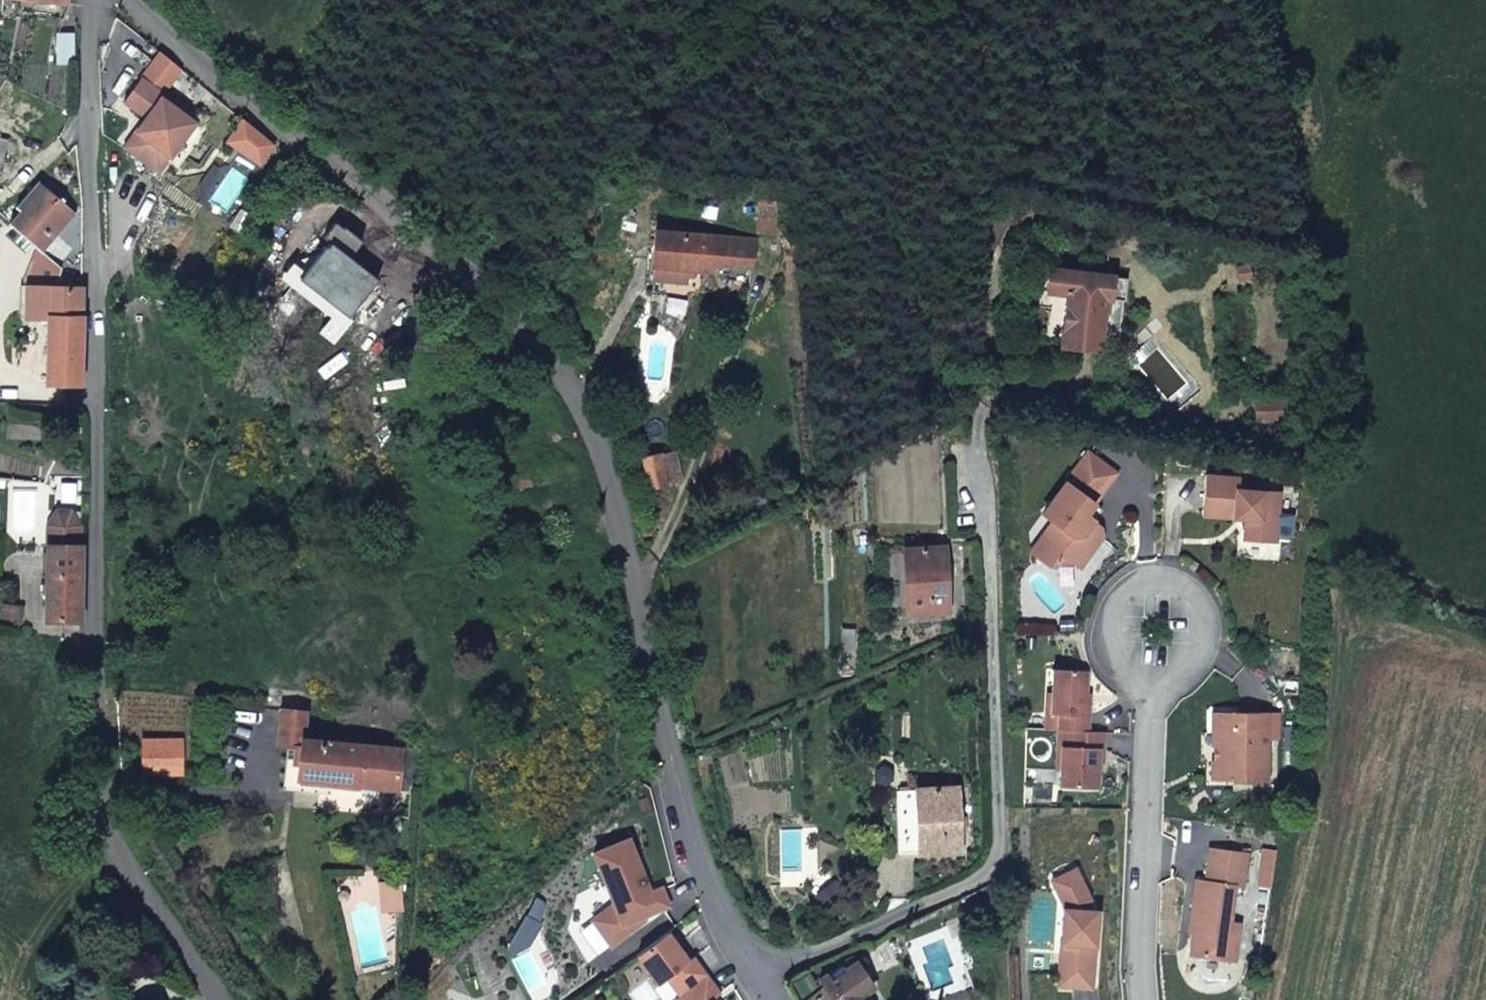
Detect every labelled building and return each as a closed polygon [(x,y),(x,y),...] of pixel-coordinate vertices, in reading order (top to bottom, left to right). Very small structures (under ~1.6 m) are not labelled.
[(57,33),(57,64),(72,64),(73,33),(57,33)] [(157,173),(198,119),(141,77),(124,101),(149,120),(142,130),(138,127),(122,148),(157,173)] [(8,139),(0,136),(0,164),(8,139)] [(231,163),(221,155),(217,160),(220,162),(216,169),(223,175),(231,163)] [(262,162),(256,170),(264,176),(270,168),(262,162)] [(74,214),(38,181),(18,205),(21,207),(8,222),(34,244),(43,252),(74,214)] [(654,264),(693,268),(712,270),(712,262),(714,236),(666,231),(667,220),(656,218),(651,264),(654,264)] [(714,236),(712,262),(725,263),(728,238),(714,236)] [(754,241),(728,238),(725,263),(752,265),(754,241)] [(81,383),(82,284),(56,284),(62,267),(43,252),(34,244),(30,251),(35,254),(26,277),(23,282),(26,284),(25,317),(46,318),(46,382),(81,383)] [(1266,275),(1266,263),(1252,263),(1252,275),(1266,275)] [(654,264),(652,278),(685,282),(686,276),(692,277),(693,268),(654,264)] [(1050,291),(1052,266),(1046,265),(1043,290),(1050,291)] [(1104,296),(1107,274),(1052,266),(1050,291),(1064,293),(1060,340),(1077,343),(1077,347),(1096,350),(1104,296)] [(1104,296),(1124,299),(1127,276),(1107,274),(1104,296)] [(1275,399),(1244,400),(1245,419),(1275,418),(1275,399)] [(1115,473),(1087,452),(1041,513),(1052,521),(1045,530),(1049,564),(1072,561),(1079,566),(1101,536),(1099,525),(1092,519),(1084,514),(1092,503),(1115,473)] [(680,456),(644,460),(649,489),(684,484),(680,456)] [(1242,539),(1274,541),(1278,493),(1235,489),(1236,477),(1204,475),(1201,515),(1233,517),(1234,513),(1241,513),(1244,517),(1242,539)] [(1099,509),(1092,503),(1084,514),(1092,519),(1099,509)] [(67,512),(63,510),(55,510),(47,523),(79,537),(78,525),(69,511),(67,512)] [(46,618),(80,619),(80,545),(78,545),(79,537),(47,523),(46,525),(46,618)] [(1045,530),(1030,550),(1049,564),(1045,530)] [(906,612),(945,610),(943,548),(904,549),(906,612)] [(25,608),(11,607),(10,618),(24,619),(25,608)] [(852,657),(853,627),(841,627),(839,656),(852,657)] [(1055,728),(1086,730),(1087,713),(1083,713),(1085,669),(1051,668),(1050,693),(1049,712),(1056,712),(1055,728)] [(1043,728),(1055,728),(1056,712),(1049,712),(1050,693),(1045,693),(1043,728)] [(297,778),(333,782),(410,790),(414,749),(303,738),(306,711),(281,709),(278,743),(288,744),(300,746),(297,778)] [(1266,712),(1210,711),(1210,732),(1217,732),(1216,759),(1213,759),(1209,759),(1209,779),(1265,780),(1266,712)] [(1086,730),(1055,728),(1055,746),(1059,746),(1057,785),(1095,787),(1097,748),(1102,748),(1103,731),(1086,730)] [(179,771),(179,739),(143,739),(143,771),(179,771)] [(331,793),(333,782),(297,778),(300,746),(288,744),(285,788),(331,793)] [(960,850),(957,787),(896,789),(897,852),(960,850)] [(648,885),(630,841),(594,851),(615,903),(596,918),(615,943),(646,920),(643,915),(668,906),(662,889),(647,894),(644,887),(648,885)] [(1245,853),(1208,848),(1203,880),(1193,879),(1189,911),(1197,913),(1195,926),(1191,929),(1190,930),(1187,953),(1232,960),(1235,939),(1225,937),(1227,921),(1233,886),(1240,887),(1245,853)] [(1073,867),(1049,879),(1053,888),(1078,876),(1073,867)] [(402,907),(399,876),(379,878),(382,908),(402,907)] [(1078,876),(1053,888),(1060,903),(1058,942),(1064,943),(1061,985),(1089,988),(1095,918),(1087,917),(1088,909),(1089,898),(1078,876)] [(834,880),(815,892),(827,910),(846,898),(834,880)] [(1096,910),(1088,909),(1087,917),(1095,918),(1096,910)] [(1197,913),(1189,911),(1186,930),(1190,930),(1191,929),(1195,926),(1197,913)] [(1237,923),(1227,921),(1225,937),(1235,939),(1237,923)] [(1064,943),(1058,942),(1054,985),(1061,985),(1064,943)] [(856,989),(867,982),(854,963),(844,970),(840,965),(818,981),(823,987),(805,999),(864,999),(856,989)] [(705,974),(681,993),(674,999),(711,999),(720,993),(705,974)]
